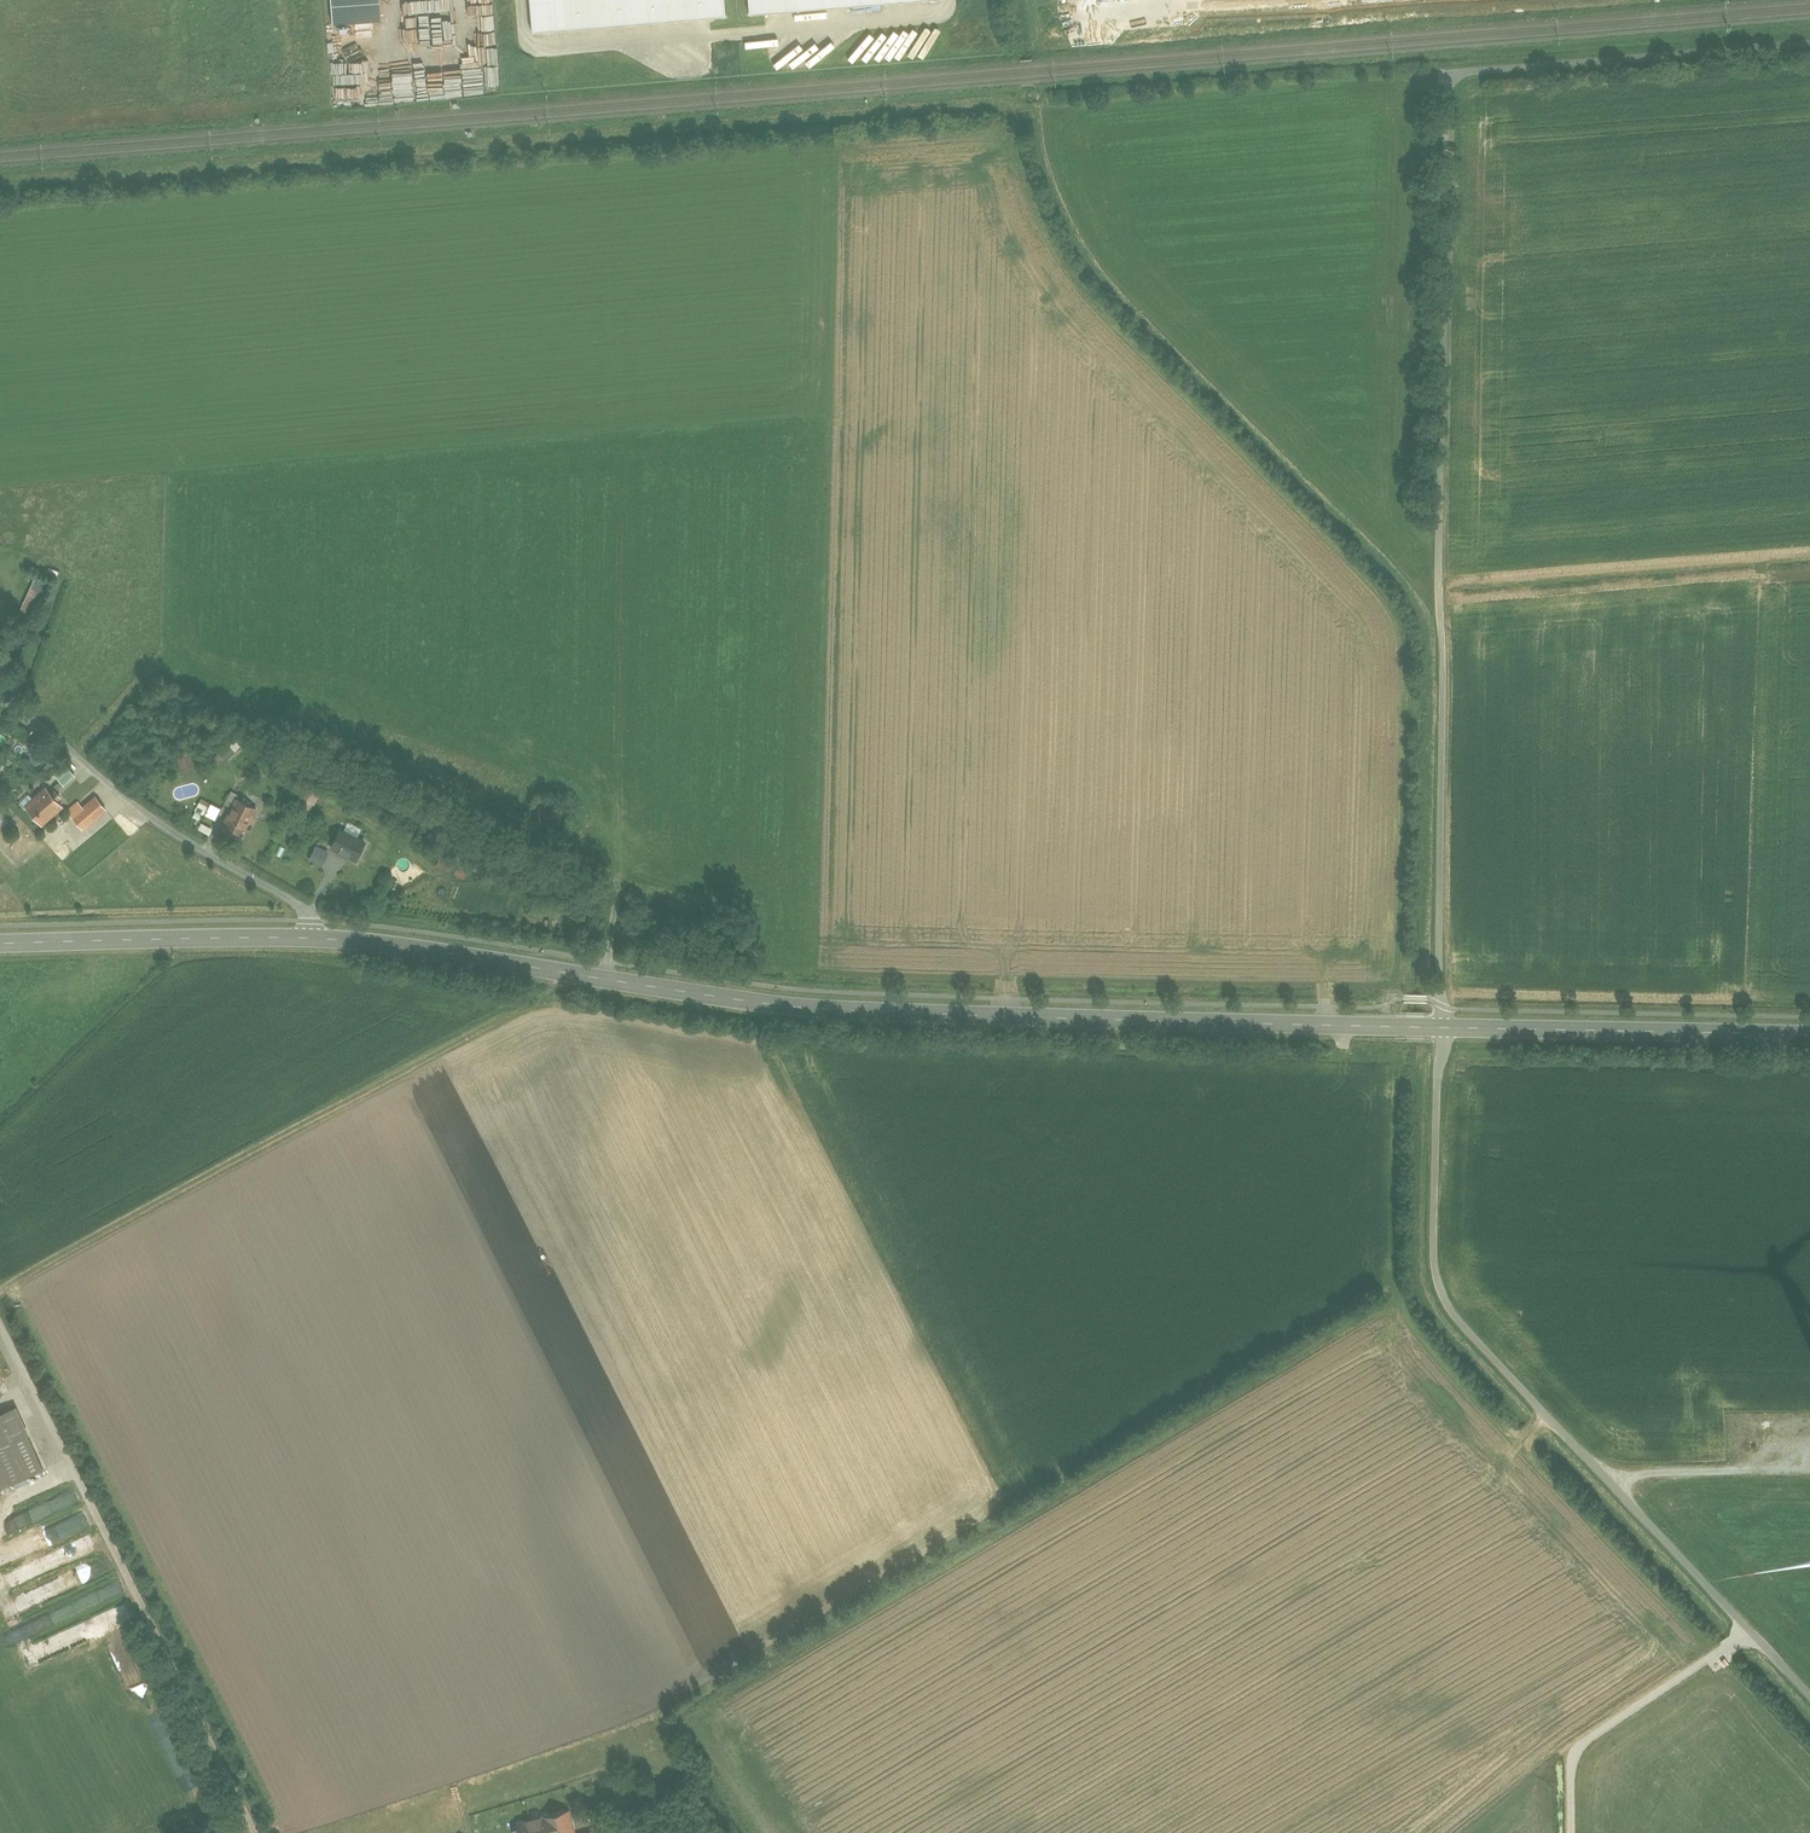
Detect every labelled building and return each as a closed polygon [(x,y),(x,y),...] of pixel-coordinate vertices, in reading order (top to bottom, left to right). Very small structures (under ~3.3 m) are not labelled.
[(380,0),(334,0),(336,25),(382,21),(380,0)] [(534,32),(728,17),(727,0),(532,0),(534,32)] [(751,14),(943,0),(750,0),(751,14)] [(907,50),(920,58),(936,33),(930,29),(928,31),(922,27),(907,50)] [(14,615),(29,621),(43,586),(28,580),(14,615)] [(227,744),(210,757),(216,765),(233,751),(227,744)] [(192,767),(188,753),(175,757),(178,771),(192,767)] [(49,773),(60,785),(71,774),(60,763),(49,773)] [(27,806),(42,823),(62,805),(47,788),(27,806)] [(221,825),(241,838),(259,810),(239,797),(221,825)] [(210,818),(216,806),(198,798),(192,810),(210,818)] [(87,825),(104,810),(95,799),(78,814),(87,825)] [(357,860),(365,842),(340,830),(331,847),(357,860)] [(310,859),(323,865),(329,852),(316,846),(310,859)] [(11,1396),(0,1401),(0,1461),(8,1478),(42,1462),(11,1396)] [(7,1532),(75,1506),(69,1491),(1,1517),(7,1532)] [(98,1558),(77,1566),(78,1570),(68,1574),(57,1578),(58,1582),(52,1584),(55,1592),(104,1574),(98,1558)] [(56,1633),(65,1654),(109,1635),(100,1614),(56,1633)] [(506,1818),(510,1832),(569,1832),(561,1803),(506,1818)]
